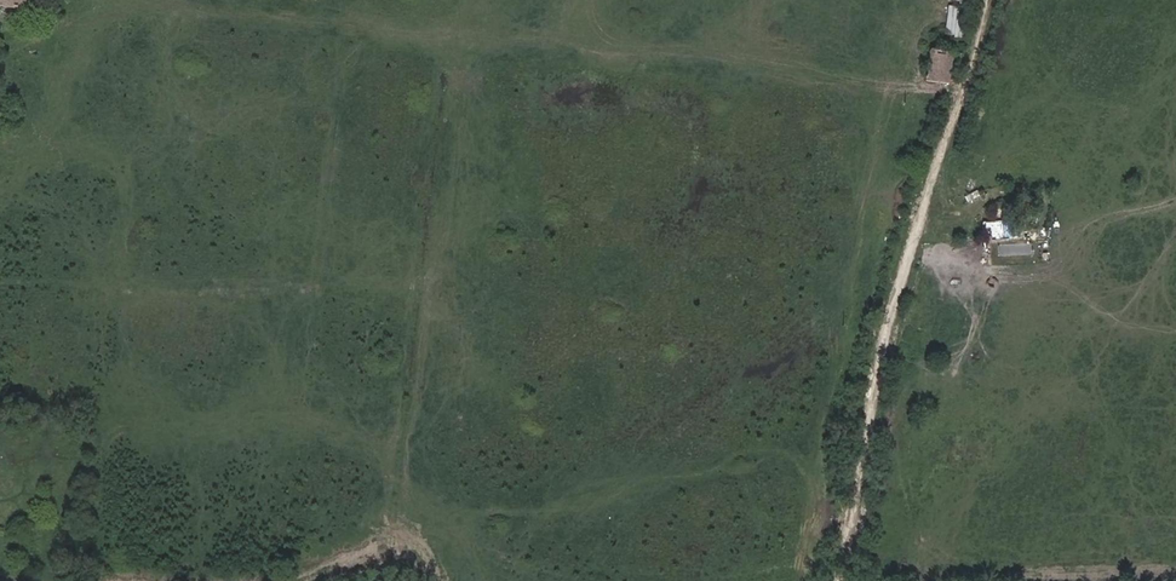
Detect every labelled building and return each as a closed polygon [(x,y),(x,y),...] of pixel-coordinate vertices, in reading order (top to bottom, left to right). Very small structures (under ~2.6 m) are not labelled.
[(949,35),(967,36),(969,7),(952,5),(949,35)] [(928,39),(926,62),(924,79),(946,81),(949,54),(952,55),(953,50),(950,50),(950,41),(928,39)] [(987,221),(987,236),(1022,236),(1022,222),(987,221)]
